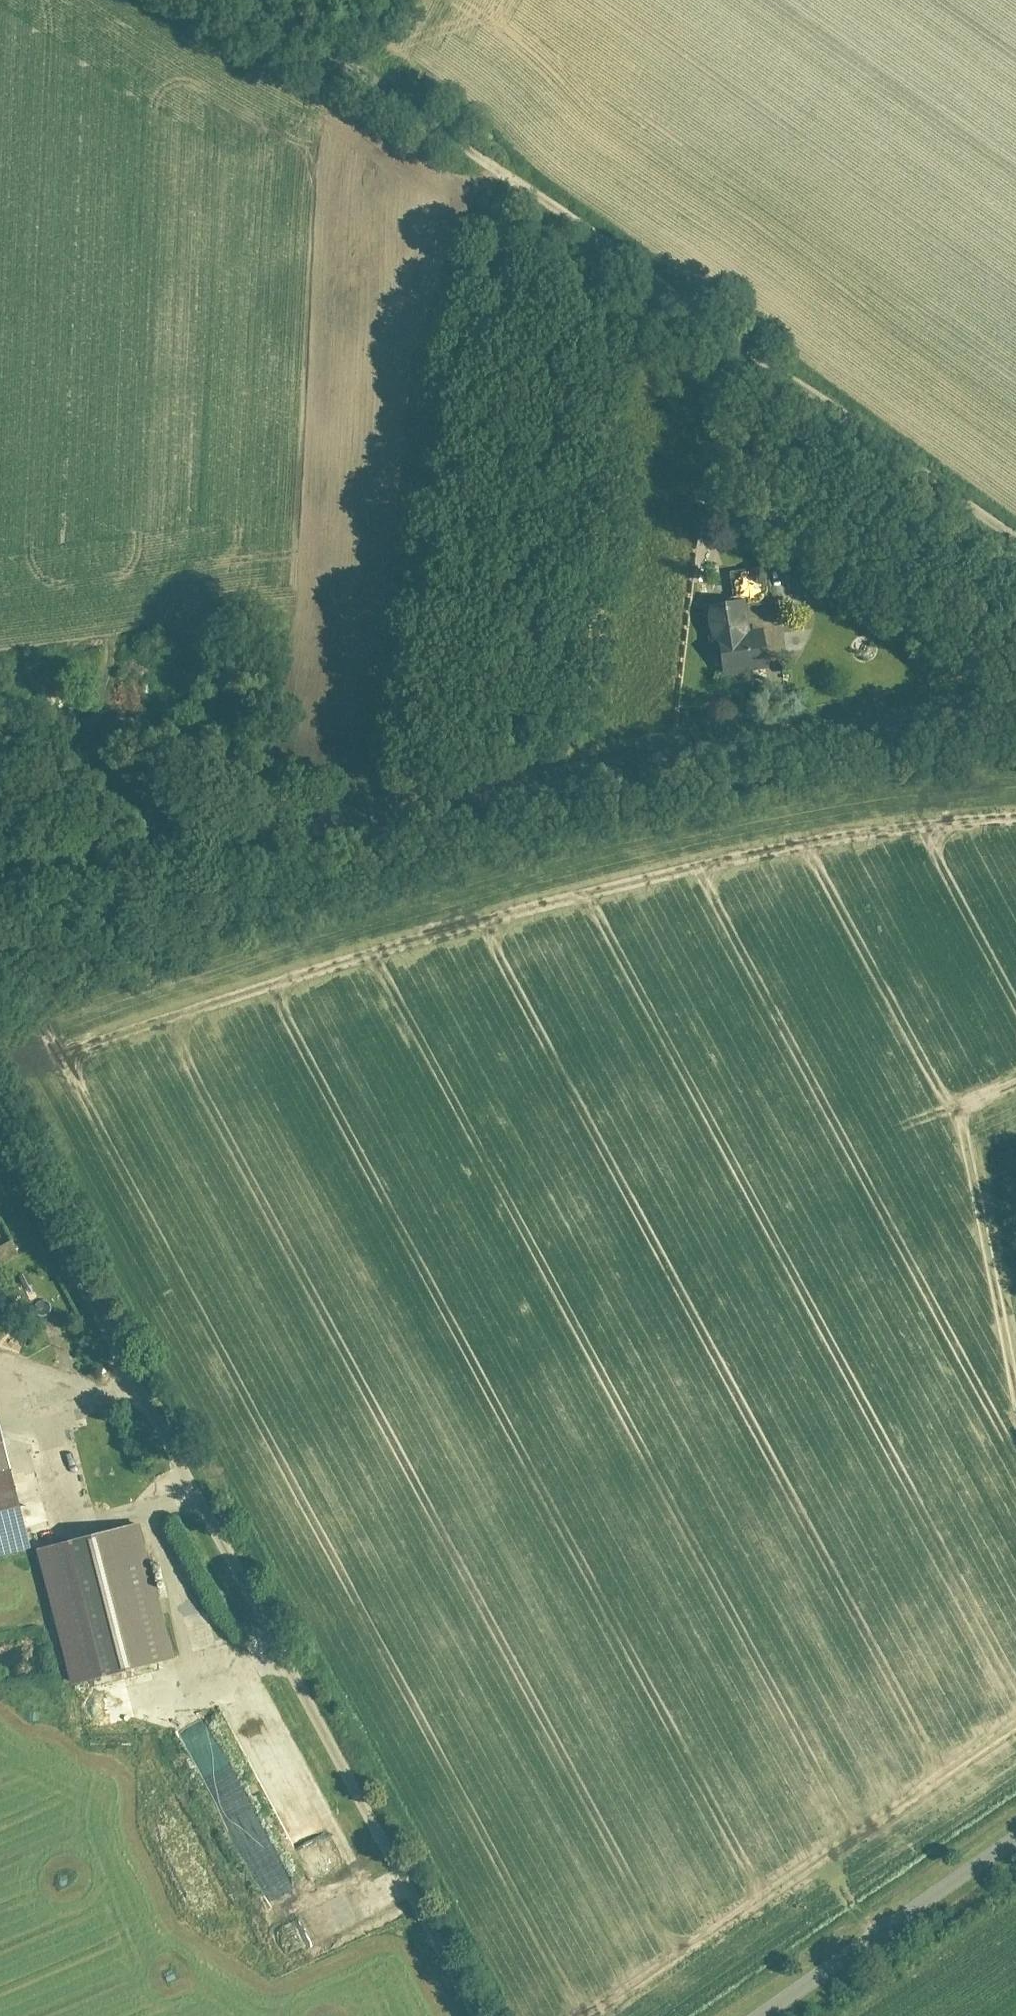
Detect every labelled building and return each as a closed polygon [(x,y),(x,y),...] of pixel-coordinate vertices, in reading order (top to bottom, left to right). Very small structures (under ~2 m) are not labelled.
[(703,614),(715,685),(772,676),(761,604),(703,614)] [(17,1257),(8,1240),(0,1244),(0,1266),(17,1257)] [(25,1545),(3,1460),(0,1460),(0,1552),(25,1545)] [(25,1561),(58,1683),(168,1653),(134,1531),(25,1561)]
